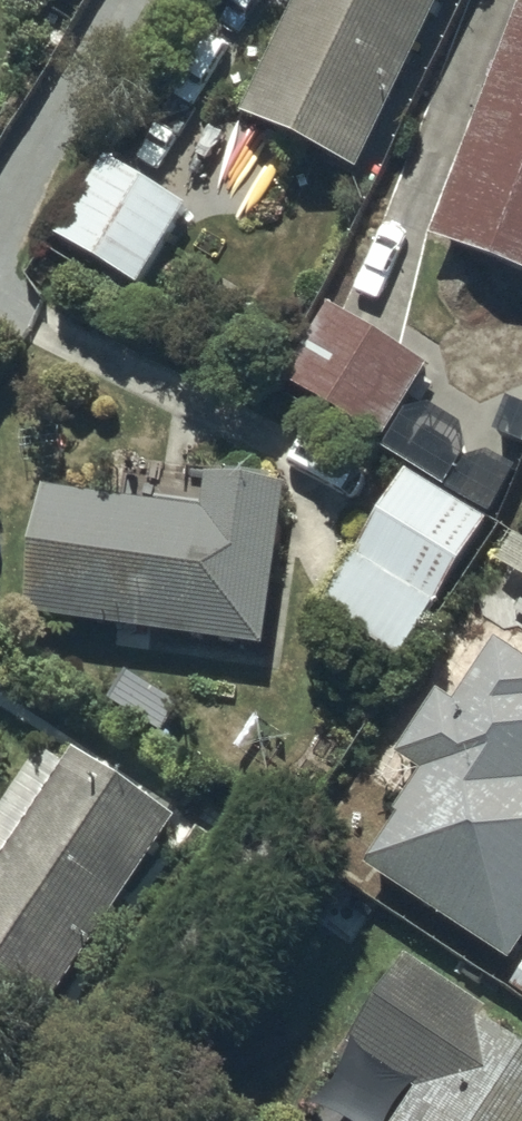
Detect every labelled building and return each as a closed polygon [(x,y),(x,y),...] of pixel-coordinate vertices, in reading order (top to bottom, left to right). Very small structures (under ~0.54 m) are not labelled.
[(84,0),(49,0),(74,15),(84,0)] [(246,111),(362,165),(439,0),(298,0),(246,111)] [(435,232),(521,265),(521,0),(435,232)] [(108,146),(56,229),(138,281),(190,197),(108,146)] [(385,435),(431,360),(328,297),(282,373),(385,435)] [(160,492),(45,478),(29,609),(267,638),(287,472),(209,463),(208,474),(163,469),(160,492)] [(487,514),(449,491),(406,464),(324,599),(405,648),(487,514)] [(497,634),(460,695),(441,684),(401,749),(426,764),(368,857),(518,950),(521,944),(521,649),(497,634)] [(85,730),(0,856),(0,972),(49,1005),(188,800),(85,730)] [(401,952),(349,1031),(423,1079),(396,1120),(521,1120),(521,1032),(401,952)]
